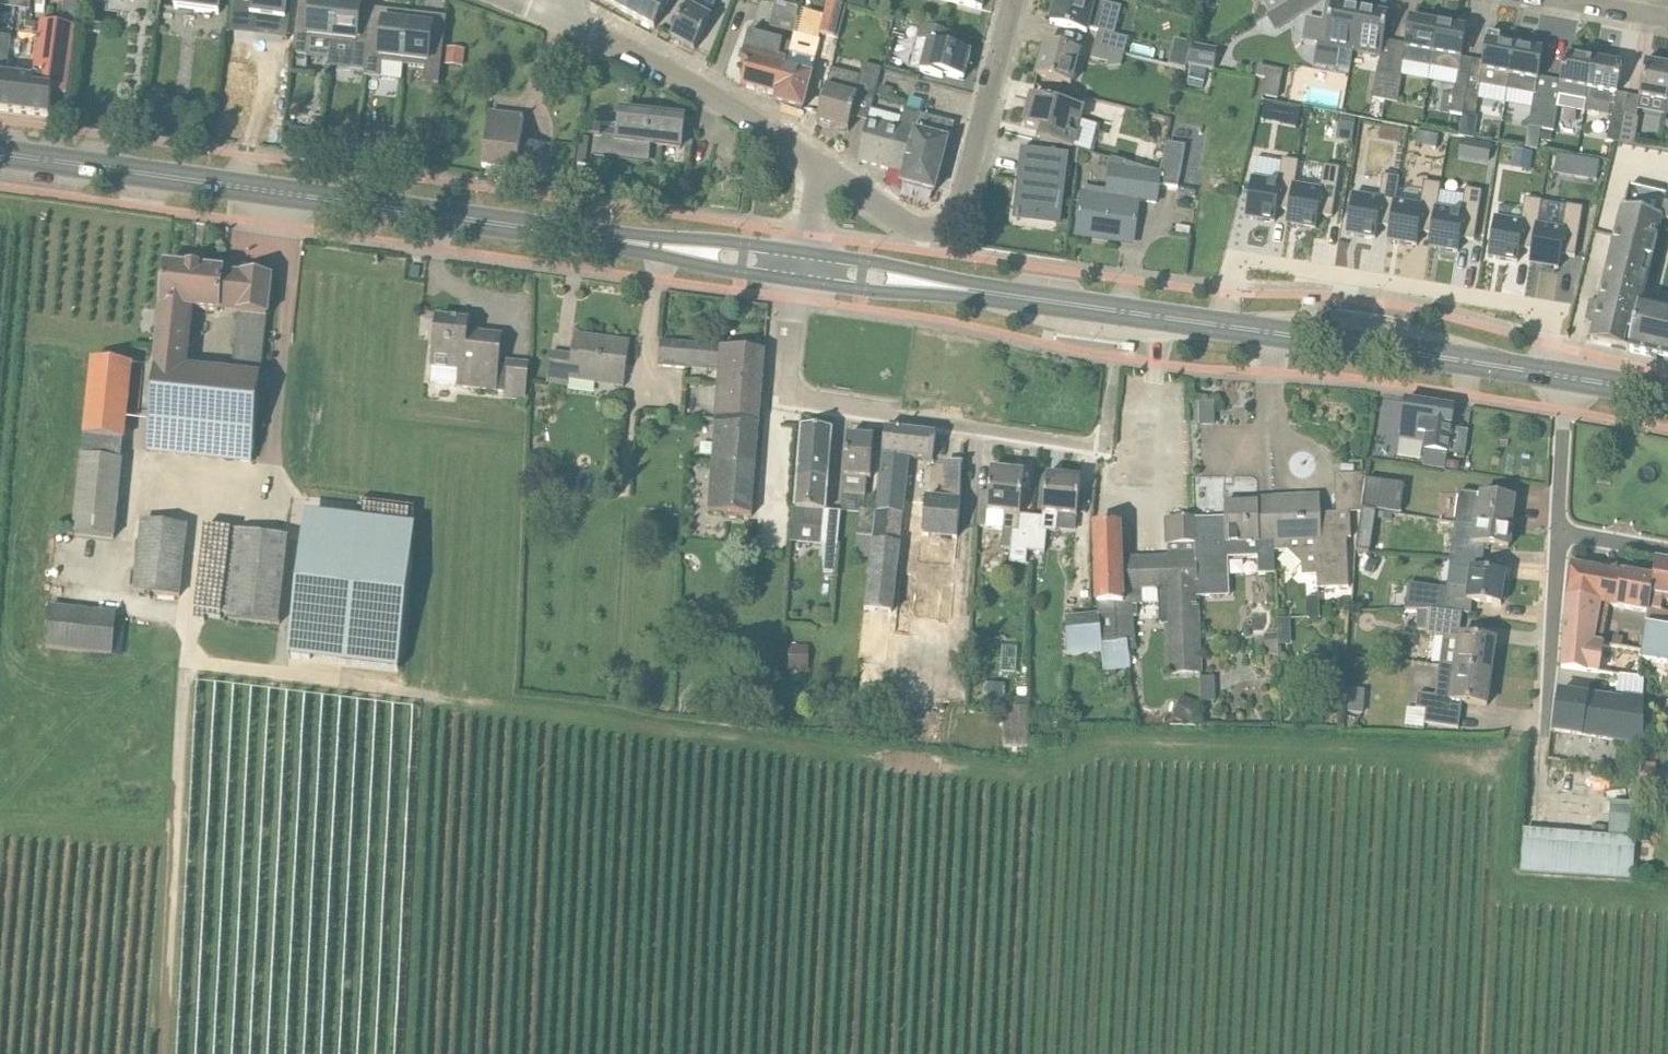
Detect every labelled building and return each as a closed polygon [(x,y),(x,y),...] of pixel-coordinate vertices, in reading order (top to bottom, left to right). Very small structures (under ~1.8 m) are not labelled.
[(75,28),(78,0),(56,0),(62,1),(59,26),(75,28)] [(158,7),(219,15),(221,0),(158,0),(158,7)] [(282,0),(241,0),(237,36),(260,38),(262,14),(280,17),(282,0)] [(293,56),(309,58),(311,42),(332,45),(337,0),(321,0),(321,1),(311,0),(299,0),(293,56)] [(332,45),(353,47),(351,71),(365,72),(367,73),(373,20),(374,7),(353,5),(354,0),(337,0),(332,45)] [(655,29),(671,0),(601,0),(655,29)] [(695,51),(710,21),(697,14),(705,0),(691,0),(671,38),(695,51)] [(982,11),(985,0),(945,0),(982,11)] [(1051,24),(1086,35),(1087,29),(1098,32),(1095,45),(1124,53),(1128,39),(1109,34),(1111,24),(1104,9),(1093,6),(1094,3),(1085,0),(1057,0),(1051,24)] [(1293,0),(1268,0),(1263,3),(1269,15),(1293,0)] [(1269,15),(1275,25),(1299,10),(1301,13),(1322,0),(1293,0),(1269,15)] [(794,33),(799,8),(777,2),(770,27),(794,33)] [(844,6),(830,2),(821,35),(835,38),(844,6)] [(1325,47),(1353,52),(1360,11),(1332,6),(1327,36),(1325,47)] [(1360,11),(1353,52),(1381,57),(1388,16),(1360,11)] [(382,64),(403,66),(410,14),(393,12),(392,22),(373,20),(367,73),(365,72),(364,77),(380,79),(382,64)] [(423,84),(439,86),(446,29),(425,26),(426,16),(410,14),(403,66),(425,69),(423,84)] [(1432,69),(1439,25),(1410,20),(1405,49),(1394,47),(1391,63),(1385,101),(1397,104),(1404,64),(1432,69)] [(53,92),(67,94),(75,28),(59,26),(40,24),(33,76),(44,77),(43,91),(53,92)] [(88,33),(101,34),(101,26),(89,25),(88,33)] [(1462,58),(1467,30),(1439,25),(1432,69),(1457,73),(1450,113),(1462,115),(1471,59),(1462,58)] [(943,76),(964,81),(971,53),(953,48),(956,36),(921,27),(918,40),(929,43),(921,73),(943,78),(943,76)] [(777,104),(792,46),(751,34),(742,64),(748,66),(742,87),(777,97),(775,103),(777,104)] [(53,92),(43,91),(44,77),(33,76),(32,79),(22,78),(23,71),(7,69),(11,37),(0,35),(0,111),(49,118),(53,92)] [(1516,47),(1487,42),(1483,61),(1471,59),(1462,115),(1475,118),(1481,86),(1508,91),(1516,47)] [(1045,45),(1037,77),(1070,86),(1079,53),(1045,45)] [(1121,66),(1124,53),(1095,45),(1091,59),(1107,63),(1108,68),(1121,66)] [(777,104),(803,111),(815,64),(790,57),(793,46),(792,46),(777,104)] [(1217,51),(1192,46),(1189,66),(1214,71),(1217,51)] [(444,47),(442,63),(462,66),(464,50),(444,47)] [(1528,127),(1540,129),(1549,79),(1539,77),(1543,52),(1516,47),(1508,91),(1534,96),(1528,127)] [(1549,79),(1540,129),(1554,131),(1559,96),(1586,101),(1593,61),(1565,56),(1561,82),(1549,79)] [(1607,141),(1619,143),(1624,117),(1628,95),(1617,93),(1622,66),(1605,63),(1606,58),(1597,57),(1596,61),(1593,61),(1586,101),(1610,105),(1607,124),(1609,125),(1607,141)] [(1379,61),(1372,99),(1385,101),(1391,63),(1379,61)] [(1667,103),(1667,98),(1667,68),(1646,63),(1639,97),(1642,98),(1667,103)] [(859,93),(875,97),(882,69),(864,64),(860,77),(831,69),(817,123),(849,132),(859,93)] [(1284,72),(1258,67),(1256,78),(1267,80),(1263,98),(1279,100),(1284,72)] [(430,91),(429,105),(436,106),(437,92),(430,91)] [(1032,97),(1025,125),(1057,132),(1054,144),(1071,149),(1081,111),(1032,97)] [(1300,113),(1264,107),(1261,126),(1297,132),(1300,113)] [(602,131),(596,130),(593,156),(649,163),(652,143),(681,146),(684,120),(621,112),(620,126),(603,124),(602,131)] [(524,119),(488,115),(482,168),(539,175),(543,145),(521,143),(524,119)] [(899,130),(889,170),(904,174),(902,184),(935,193),(948,142),(945,141),(950,124),(955,125),(955,124),(919,115),(914,134),(899,130)] [(1638,120),(1624,117),(1619,143),(1634,146),(1638,120)] [(1356,122),(1339,119),(1336,145),(1353,147),(1356,122)] [(858,162),(889,170),(899,130),(868,122),(858,162)] [(1541,130),(1529,128),(1525,149),(1538,151),(1541,130)] [(1438,140),(1418,137),(1416,150),(1436,153),(1438,140)] [(1081,195),(1077,235),(1112,240),(1114,227),(1135,230),(1139,202),(1157,204),(1159,185),(1179,188),(1185,147),(1167,143),(1160,173),(1111,159),(1105,198),(1081,195)] [(1491,149),(1461,144),(1458,162),(1488,167),(1491,149)] [(1049,156),(1025,153),(1022,176),(1024,176),(1020,202),(1036,204),(1034,218),(1056,221),(1055,224),(1057,224),(1058,204),(1060,205),(1061,199),(1059,199),(1064,158),(1055,157),(1055,152),(1049,151),(1049,156)] [(1532,156),(1514,153),(1511,173),(1529,175),(1532,156)] [(1247,206),(1245,220),(1274,224),(1276,210),(1289,212),(1293,187),(1295,188),(1299,163),(1282,160),(1278,185),(1251,181),(1247,206)] [(1599,166),(1557,160),(1554,178),(1596,185),(1599,166)] [(1289,212),(1286,226),(1316,231),(1318,217),(1332,219),(1336,194),(1340,170),(1323,167),(1319,192),(1295,188),(1293,187),(1289,212)] [(1349,222),(1346,236),(1375,240),(1377,227),(1390,228),(1394,204),(1396,204),(1400,179),(1383,176),(1379,201),(1353,197),(1349,222)] [(1390,228),(1387,242),(1417,247),(1419,233),(1431,235),(1435,210),(1437,211),(1441,186),(1424,183),(1420,208),(1396,204),(1394,204),(1390,228)] [(1595,326),(1590,343),(1630,353),(1641,307),(1663,221),(1662,220),(1667,196),(1630,188),(1628,193),(1633,195),(1628,216),(1621,214),(1599,308),(1589,305),(1585,324),(1595,326)] [(1431,235),(1429,249),(1458,254),(1460,240),(1474,242),(1478,217),(1482,192),(1465,190),(1461,214),(1437,211),(1435,210),(1431,235)] [(1491,245),(1488,259),(1518,263),(1520,249),(1531,251),(1534,252),(1538,227),(1542,202),(1525,199),(1521,224),(1494,220),(1491,245)] [(1531,251),(1529,265),(1559,270),(1561,256),(1575,258),(1579,233),(1583,209),(1566,206),(1562,231),(1538,227),(1534,252),(1531,251)] [(260,378),(267,317),(268,317),(271,280),(223,275),(223,274),(166,267),(147,452),(253,462),(261,379),(260,378)] [(1630,353),(1667,362),(1667,313),(1641,307),(1630,353)] [(499,361),(501,336),(468,333),(469,322),(438,319),(432,369),(460,372),(458,387),(506,392),(506,399),(525,401),(529,365),(499,361)] [(570,380),(624,388),(630,342),(575,335),(572,356),(551,353),(547,384),(568,387),(570,380)] [(765,352),(661,343),(660,370),(689,372),(689,369),(721,371),(718,420),(759,422),(765,352)] [(94,361),(85,438),(75,535),(113,539),(132,366),(94,361)] [(1200,426),(1215,425),(1214,401),(1199,401),(1200,426)] [(1445,469),(1445,467),(1454,409),(1405,402),(1402,419),(1428,423),(1423,450),(1425,450),(1423,466),(1445,469)] [(759,422),(718,420),(715,466),(755,468),(759,422)] [(802,428),(793,526),(823,529),(822,546),(824,576),(834,576),(840,512),(825,511),(832,431),(802,428)] [(859,661),(886,664),(890,613),(892,613),(904,516),(910,459),(932,462),(936,436),(887,430),(886,429),(876,513),(872,558),(859,661)] [(844,478),(843,496),(866,498),(867,479),(871,479),(874,440),(848,438),(844,478)] [(943,500),(926,499),(925,505),(908,504),(903,558),(920,559),(919,581),(915,581),(912,616),(945,619),(952,619),(955,586),(954,586),(958,540),(962,468),(963,468),(964,465),(947,463),(943,500)] [(752,517),(755,468),(715,466),(712,514),(752,517)] [(1001,548),(1017,550),(1017,535),(1022,535),(1023,515),(1021,515),(1025,473),(1024,473),(1023,474),(992,471),(993,470),(991,470),(989,493),(979,492),(977,527),(1003,530),(1001,548)] [(1048,476),(1047,476),(1042,517),(1023,515),(1022,535),(1017,535),(1017,550),(1044,553),(1047,531),(1056,532),(1058,516),(1077,518),(1080,479),(1079,479),(1079,480),(1048,477),(1048,476)] [(1271,503),(1275,552),(1287,552),(1301,565),(1302,576),(1317,575),(1317,588),(1349,587),(1347,539),(1351,538),(1351,513),(1362,513),(1362,510),(1367,481),(1367,476),(1337,477),(1338,503),(1340,503),(1340,514),(1331,514),(1331,518),(1321,519),(1320,497),(1286,498),(1286,502),(1271,503)] [(1404,486),(1367,481),(1362,510),(1377,512),(1400,515),(1404,486)] [(1479,511),(1457,508),(1455,523),(1511,531),(1515,500),(1481,496),(1479,511)] [(1225,519),(1196,520),(1201,597),(1229,596),(1228,558),(1257,557),(1258,574),(1275,574),(1275,552),(1271,503),(1224,504),(1225,519)] [(1370,554),(1377,512),(1362,510),(1362,513),(1356,552),(1370,554)] [(876,513),(860,511),(855,556),(872,558),(876,513)] [(1095,528),(1098,615),(1103,646),(1119,646),(1119,643),(1127,642),(1135,641),(1132,605),(1158,604),(1158,613),(1164,613),(1165,675),(1202,673),(1200,597),(1201,597),(1196,520),(1195,520),(1195,518),(1167,519),(1169,562),(1120,563),(1120,527),(1095,527),(1095,528)] [(186,527),(143,523),(135,593),(179,598),(186,527)] [(1449,558),(1451,558),(1483,564),(1485,546),(1509,549),(1511,531),(1455,523),(1449,558)] [(229,619),(277,625),(279,625),(289,539),(238,533),(229,619)] [(289,658),(399,671),(413,553),(303,540),(289,658)] [(1429,612),(1463,614),(1471,614),(1472,601),(1501,605),(1505,575),(1481,572),(1483,564),(1451,558),(1448,583),(1447,589),(1421,586),(1419,611),(1429,612)] [(1656,562),(1653,579),(1654,579),(1646,624),(1667,628),(1667,612),(1662,611),(1663,604),(1667,605),(1667,564),(1656,562)] [(1567,599),(1567,601),(1602,606),(1632,612),(1629,631),(1644,634),(1646,624),(1654,579),(1653,579),(1572,566),(1567,599)] [(1562,668),(1599,671),(1603,643),(1595,641),(1602,606),(1567,601),(1562,668)] [(50,608),(46,648),(112,655),(116,615),(50,608)] [(1417,630),(1427,631),(1429,612),(1419,611),(1417,630)] [(1429,612),(1427,631),(1427,634),(1459,639),(1460,636),(1463,614),(1429,612)] [(1069,657),(1102,654),(1098,615),(1065,618),(1069,657)] [(1291,644),(1290,619),(1276,619),(1276,644),(1291,644)] [(1646,624),(1644,634),(1640,660),(1667,664),(1667,628),(1646,624)] [(1496,641),(1460,636),(1455,669),(1492,675),(1496,641)] [(1119,646),(1103,646),(1104,672),(1130,670),(1128,643),(1119,643),(1119,646)] [(789,672),(809,672),(808,644),(789,645),(789,672)] [(1426,710),(1424,724),(1459,729),(1462,703),(1487,707),(1492,675),(1455,669),(1440,666),(1435,696),(1418,694),(1416,709),(1426,710)] [(1619,675),(1616,695),(1643,700),(1643,697),(1644,680),(1619,675)] [(1201,677),(1201,702),(1216,702),(1215,677),(1201,677)] [(982,703),(1005,703),(1006,684),(982,683),(982,703)] [(1364,714),(1366,691),(1353,689),(1351,712),(1364,714)] [(1554,732),(1592,737),(1644,747),(1643,700),(1616,695),(1615,701),(1560,693),(1554,732)] [(1193,726),(1201,703),(1181,696),(1173,719),(1193,726)] [(1003,747),(1027,747),(1028,747),(1028,707),(1003,707),(1003,747)] [(1524,874),(1634,878),(1637,804),(1612,803),(1611,835),(1526,832),(1524,874)]
